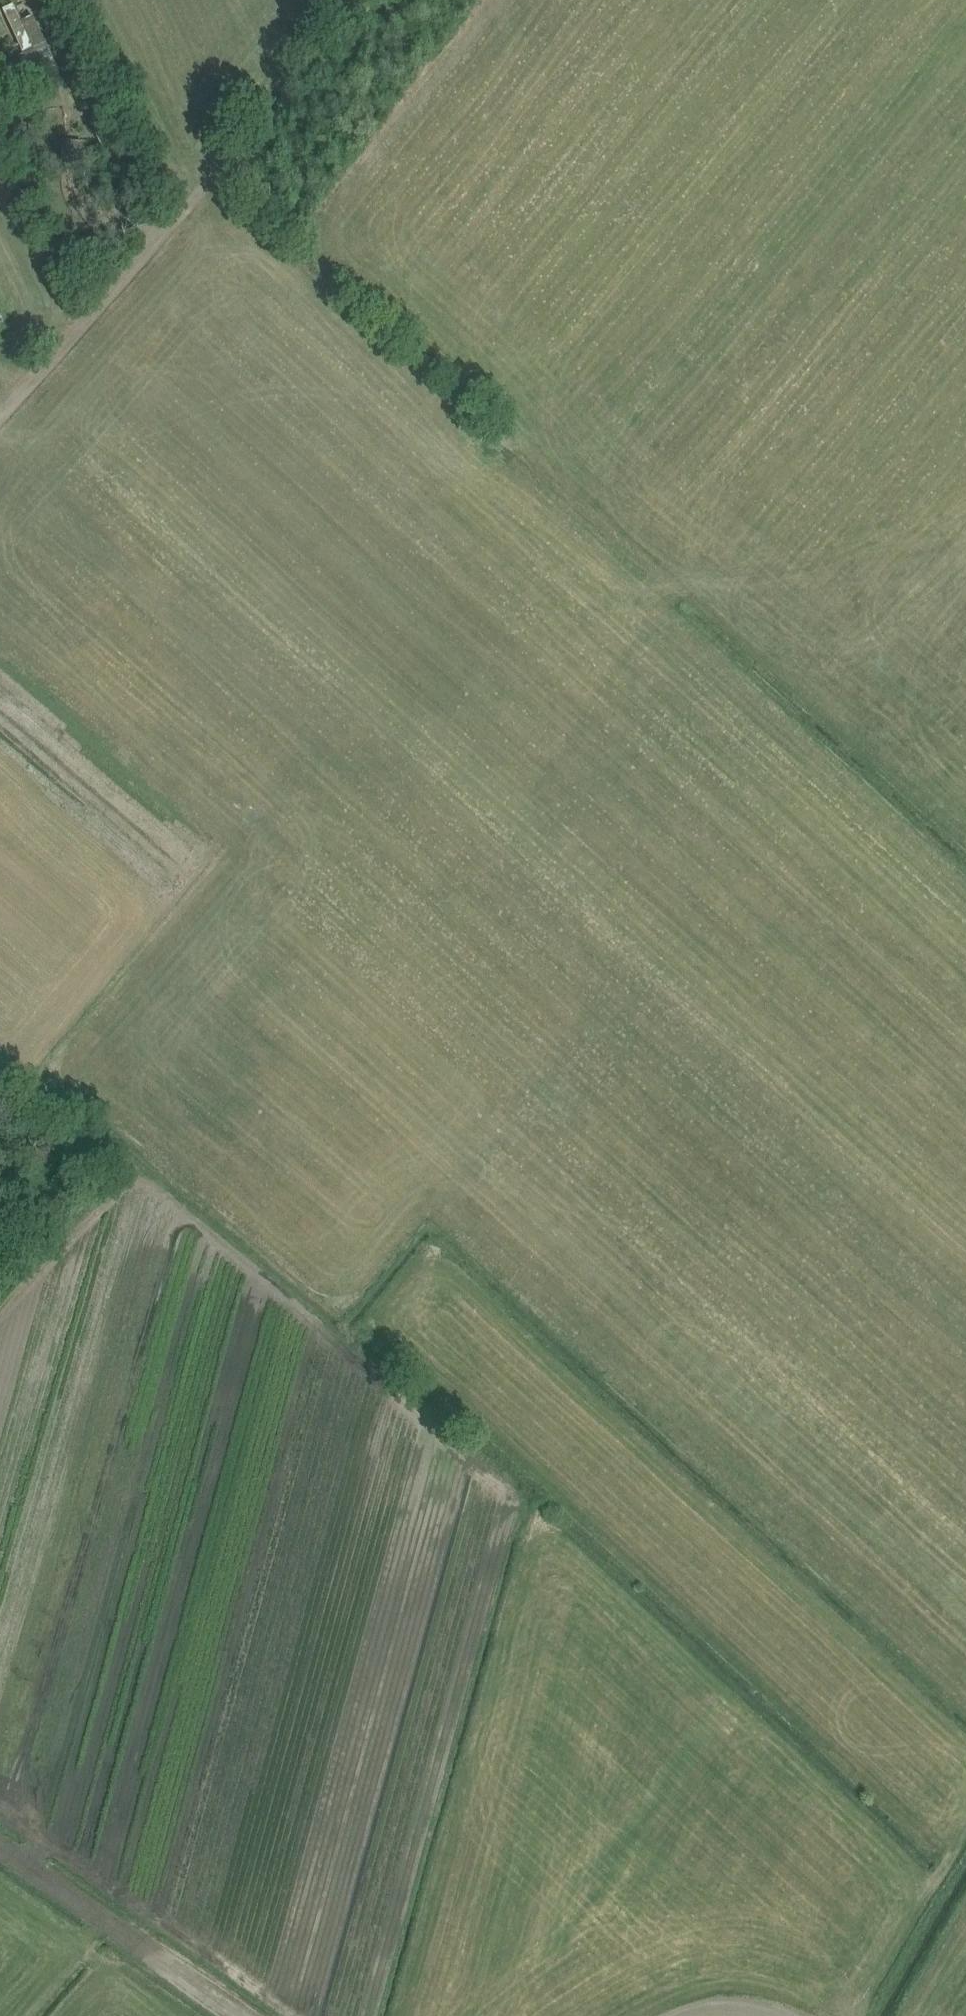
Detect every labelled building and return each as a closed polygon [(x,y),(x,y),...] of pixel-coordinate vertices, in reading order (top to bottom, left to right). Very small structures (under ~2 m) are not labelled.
[(12,5),(2,9),(24,59),(35,54),(32,48),(45,43),(33,17),(20,23),(12,5)]
